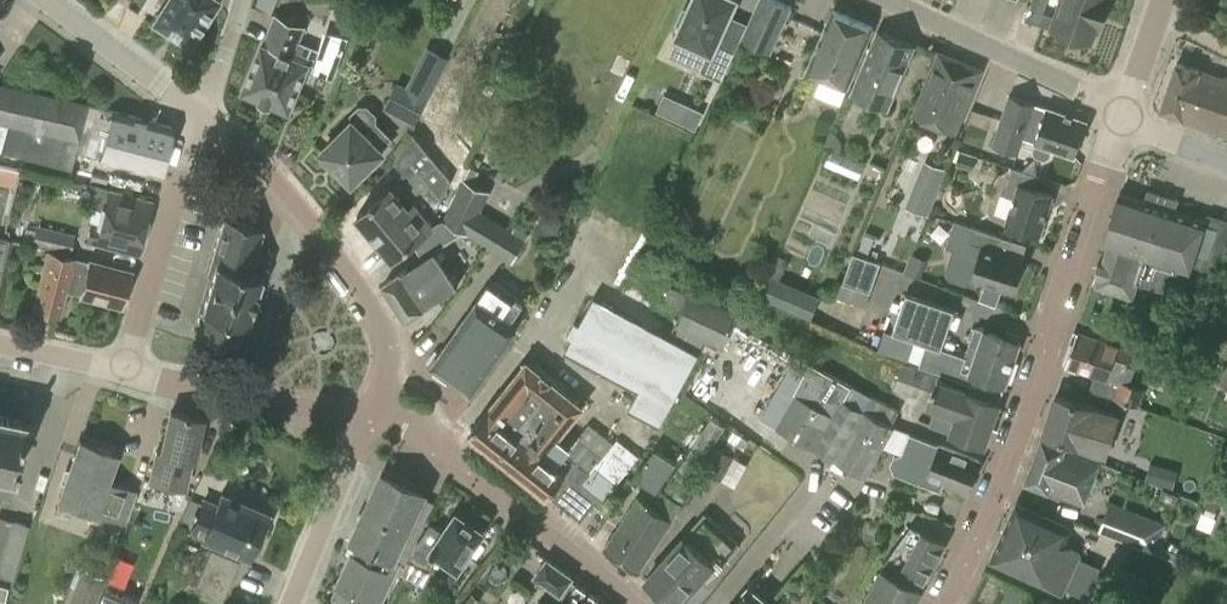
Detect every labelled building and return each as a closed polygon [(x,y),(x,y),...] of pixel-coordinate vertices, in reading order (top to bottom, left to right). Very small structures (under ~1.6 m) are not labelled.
[(188,45),(190,46),(191,45),(218,1),(216,0),(168,0),(153,23),(188,45)] [(272,13),(278,0),(259,0),(256,7),(272,13)] [(677,36),(711,51),(702,71),(721,79),(740,38),(722,30),(736,0),(693,0),(688,10),(684,8),(677,23),(682,25),(677,36)] [(792,7),(777,0),(759,0),(740,40),(771,54),(792,7)] [(1066,0),(1063,0),(1057,17),(1043,12),(1047,0),(1032,0),(1025,20),(1053,29),(1053,30),(1091,42),(1096,25),(1100,27),(1105,13),(1066,0)] [(1105,13),(1109,0),(1066,0),(1105,13)] [(833,10),(808,70),(823,77),(816,94),(840,103),(873,27),(833,10)] [(274,14),(262,44),(242,92),(289,112),(309,65),(315,67),(313,73),(331,80),(347,36),(325,27),(319,51),(299,43),(306,27),(274,14)] [(887,108),(914,45),(877,29),(850,92),(887,108)] [(385,107),(416,123),(450,57),(428,46),(407,87),(398,82),(385,107)] [(913,113),(955,131),(980,71),(981,69),(939,52),(913,113)] [(1168,86),(1226,106),(1226,81),(1224,80),(1199,71),(1200,71),(1176,62),(1168,86)] [(172,126),(110,111),(88,104),(0,84),(0,124),(6,125),(0,148),(0,150),(71,169),(76,152),(99,158),(159,173),(172,126)] [(1160,109),(1184,117),(1226,131),(1226,106),(1168,86),(1160,109)] [(1075,156),(1087,121),(1047,107),(1010,93),(992,144),(1020,153),(1027,131),(1038,135),(1035,143),(1036,143),(1033,150),(1035,156),(1045,159),(1050,156),(1052,149),(1075,156)] [(657,110),(696,128),(701,115),(662,97),(657,110)] [(352,182),(382,151),(379,149),(390,138),(375,123),(375,115),(367,107),(359,107),(351,114),(351,122),(322,152),(352,182)] [(765,123),(769,116),(755,109),(751,116),(765,123)] [(434,223),(432,221),(452,178),(413,131),(396,161),(403,170),(399,182),(394,186),(393,185),(358,214),(394,257),(434,223)] [(956,163),(972,169),(976,155),(960,150),(956,163)] [(918,176),(941,185),(947,169),(924,160),(918,176)] [(491,187),(497,177),(473,164),(468,174),(491,187)] [(1015,198),(1007,223),(1039,233),(1052,195),(1036,190),(1040,176),(1012,167),(1004,194),(1015,198)] [(36,173),(22,170),(18,185),(32,188),(36,173)] [(491,192),(465,178),(444,220),(487,246),(512,261),(525,237),(495,219),(481,211),(491,192)] [(1098,275),(1097,279),(1106,282),(1134,291),(1137,283),(1182,297),(1206,220),(1175,210),(1178,199),(1148,189),(1144,200),(1120,192),(1102,246),(1107,247),(1102,264),(1097,262),(1094,273),(1098,275)] [(86,242),(137,255),(151,201),(109,191),(101,225),(91,223),(86,242)] [(933,203),(911,194),(905,206),(928,216),(933,203)] [(250,271),(263,228),(223,216),(205,273),(211,275),(193,332),(240,346),(262,275),(250,271)] [(1002,237),(974,228),(954,221),(946,248),(957,251),(950,271),(952,275),(968,280),(972,278),(985,282),(980,300),(996,305),(1002,288),(1013,291),(1023,259),(997,250),(1002,237)] [(74,234),(35,225),(31,244),(69,253),(74,234)] [(865,234),(860,248),(869,251),(874,237),(865,234)] [(458,285),(435,249),(384,283),(407,318),(458,285)] [(129,272),(124,271),(46,252),(32,310),(61,317),(67,292),(83,295),(121,305),(125,289),(129,288),(131,279),(128,276),(129,272)] [(870,292),(881,262),(854,253),(843,283),(870,292)] [(774,299),(815,316),(825,293),(784,276),(774,299)] [(915,293),(946,301),(950,285),(919,277),(915,293)] [(489,283),(478,299),(455,332),(432,364),(472,393),(495,360),(518,327),(510,322),(524,301),(516,296),(513,300),(489,283)] [(692,289),(670,333),(700,351),(705,340),(723,349),(735,324),(744,329),(750,317),(741,312),(741,313),(692,289)] [(893,332),(941,349),(955,310),(907,293),(893,332)] [(701,352),(700,351),(670,333),(669,335),(594,295),(579,322),(575,319),(565,337),(570,339),(564,351),(637,390),(628,409),(661,426),(701,352)] [(768,324),(777,306),(760,298),(751,316),(768,324)] [(969,373),(987,379),(982,396),(1000,402),(1020,342),(985,328),(985,330),(975,327),(961,370),(969,373)] [(1077,332),(1066,365),(1095,375),(1119,383),(1114,398),(1139,407),(1145,388),(1130,383),(1135,367),(1126,364),(1130,350),(1077,332)] [(571,431),(559,446),(554,441),(582,406),(528,363),(488,412),(487,411),(469,433),(548,496),(552,491),(584,516),(601,495),(585,482),(604,458),(601,456),(610,444),(587,427),(579,437),(571,431)] [(951,432),(985,444),(1000,402),(982,396),(969,392),(969,391),(966,390),(967,388),(903,364),(894,389),(930,402),(928,407),(935,410),(930,426),(951,432)] [(1218,383),(1226,388),(1226,365),(1218,383)] [(806,375),(796,392),(776,426),(866,478),(895,426),(892,424),(900,410),(871,395),(830,373),(823,384),(806,375)] [(1091,407),(1055,396),(1044,434),(1106,453),(1117,416),(1091,408),(1091,407)] [(202,418),(171,411),(161,452),(155,451),(149,479),(181,486),(185,478),(189,458),(193,459),(202,418)] [(11,496),(16,475),(15,475),(26,421),(0,416),(0,494),(11,496)] [(604,549),(638,573),(671,519),(681,504),(697,477),(693,474),(725,425),(712,417),(662,491),(652,506),(638,496),(606,546),(604,549)] [(744,449),(750,441),(734,431),(729,439),(744,449)] [(967,491),(980,461),(939,444),(910,433),(902,453),(894,456),(891,464),(895,473),(941,491),(944,482),(967,491)] [(1042,439),(1025,482),(1084,505),(1101,461),(1066,448),(1042,439)] [(79,442),(59,499),(124,521),(134,492),(106,482),(116,454),(79,442)] [(717,446),(703,471),(721,481),(733,487),(740,475),(728,468),(735,456),(717,446)] [(656,449),(638,477),(657,489),(675,462),(656,449)] [(1176,473),(1152,465),(1147,480),(1172,488),(1176,473)] [(371,603),(382,603),(402,563),(404,564),(433,508),(422,502),(426,493),(423,492),(424,489),(387,471),(382,473),(351,538),(359,542),(353,554),(350,552),(334,586),(371,603)] [(202,539),(203,535),(224,544),(220,553),(210,548),(192,589),(221,601),(223,596),(242,552),(249,555),(260,529),(266,532),(272,518),(266,515),(268,512),(223,493),(218,504),(203,497),(187,532),(202,539)] [(1110,501),(1098,532),(1176,561),(1179,554),(1157,546),(1166,522),(1110,501)] [(1071,529),(1017,504),(992,559),(1063,591),(1080,553),(1063,545),(1071,529)] [(484,530),(457,512),(444,532),(430,522),(417,543),(409,560),(430,570),(439,553),(459,567),(484,530)] [(675,603),(679,603),(720,558),(726,563),(742,545),(704,512),(689,530),(646,579),(675,603)] [(28,525),(12,520),(0,560),(0,576),(12,580),(28,525)] [(923,589),(922,588),(946,543),(911,525),(881,567),(868,591),(867,591),(860,603),(915,603),(923,589)] [(126,586),(136,560),(120,554),(110,580),(126,586)] [(565,602),(564,603),(606,603),(571,578),(573,577),(547,558),(533,578),(558,597),(565,602)] [(97,603),(136,603),(139,596),(105,583),(97,603)] [(746,594),(737,603),(771,603),(750,585),(744,592),(746,594)] [(1011,587),(1003,601),(1008,603),(1018,603),(1023,594),(1011,587)] [(74,588),(67,603),(94,603),(97,597),(74,588)] [(463,603),(477,603),(481,600),(472,593),(463,603)]
